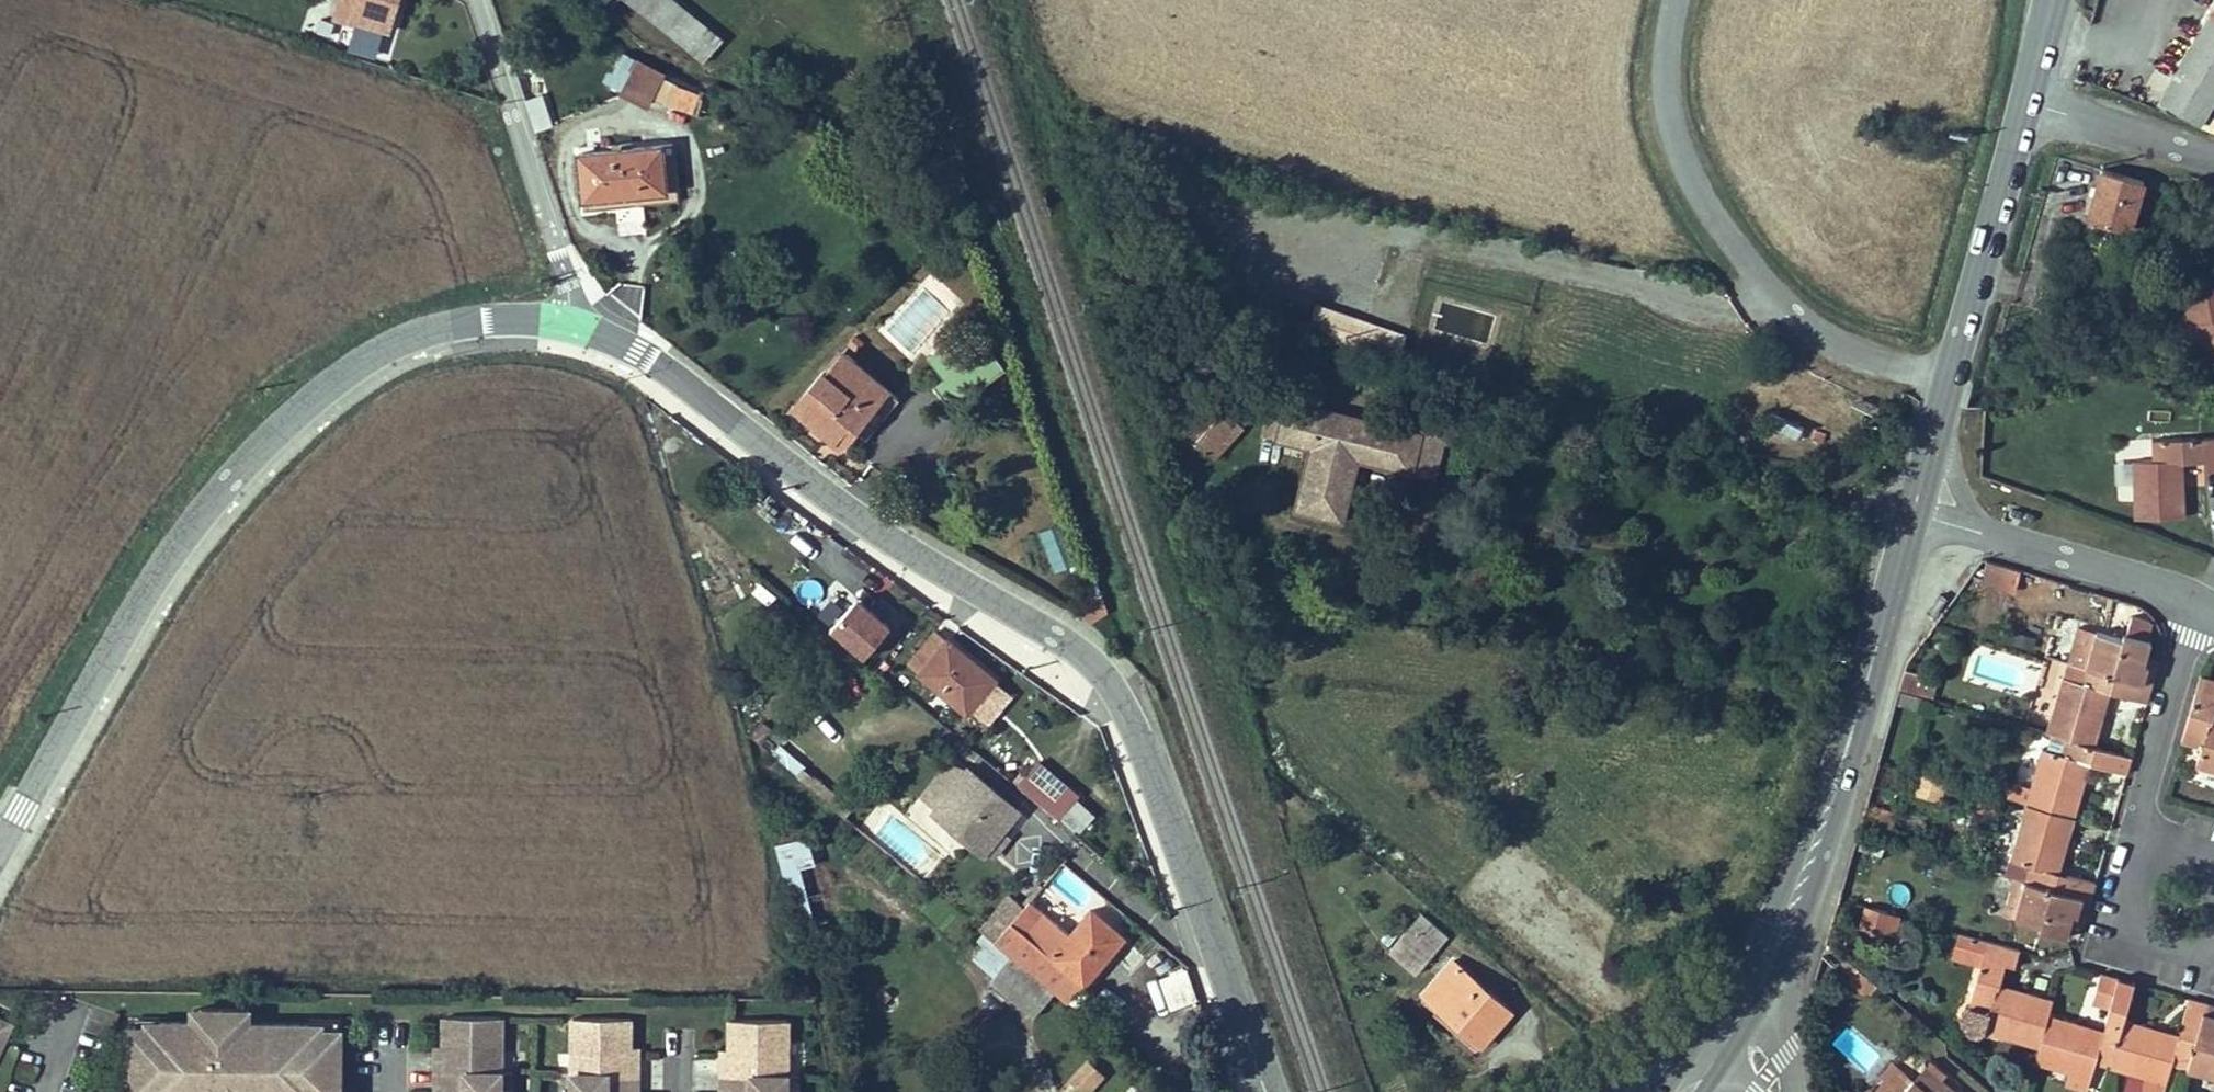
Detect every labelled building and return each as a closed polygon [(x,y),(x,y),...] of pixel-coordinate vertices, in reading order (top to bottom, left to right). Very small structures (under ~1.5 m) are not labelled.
[(334,16),(354,23),(357,21),(388,30),(396,0),(339,0),(334,16)] [(667,30),(685,9),(682,6),(675,0),(628,0),(667,30)] [(682,6),(685,9),(667,30),(716,70),(743,37),(698,0),(686,0),(682,6)] [(2197,123),(2213,95),(2213,6),(2157,99),(2197,123)] [(649,106),(664,78),(637,63),(622,92),(649,106)] [(522,69),(527,93),(543,90),(538,66),(522,69)] [(694,112),(702,96),(676,84),(668,101),(694,112)] [(524,97),(533,128),(551,123),(543,92),(524,97)] [(673,144),(662,145),(666,192),(582,200),(583,211),(614,208),(643,205),(678,202),(673,144)] [(577,153),(582,200),(666,192),(662,145),(577,153)] [(2088,218),(2130,230),(2144,181),(2102,168),(2088,218)] [(1374,266),(1384,269),(1389,249),(1381,246),(1374,266)] [(2206,285),(2179,325),(2213,348),(2213,291),(2206,285)] [(1389,359),(1396,337),(1367,327),(1314,307),(1306,328),(1389,359)] [(944,392),(1002,375),(989,333),(932,350),(944,392)] [(826,374),(822,370),(794,405),(840,443),(868,410),(879,418),(896,397),(844,353),(826,374)] [(1289,385),(1285,399),(1317,407),(1320,393),(1289,385)] [(1262,435),(1275,438),(1285,399),(1272,395),(1262,435)] [(1317,407),(1285,399),(1275,438),(1310,447),(1294,509),(1343,521),(1358,459),(1433,476),(1442,440),(1456,443),(1460,424),(1424,415),(1420,432),(1317,407)] [(1186,431),(1196,440),(1224,408),(1215,400),(1186,431)] [(1242,425),(1224,408),(1196,440),(1213,456),(1242,425)] [(1773,408),(1767,423),(1797,436),(1803,421),(1773,408)] [(2134,501),(2139,501),(2139,518),(2185,517),(2184,487),(2180,487),(2179,457),(2197,457),(2196,437),(2152,439),(2153,460),(2133,460),(2134,501)] [(2203,437),(2196,437),(2197,457),(2204,456),(2203,437)] [(2203,437),(2204,456),(2204,471),(2213,470),(2213,437),(2203,437)] [(1542,452),(1562,459),(1566,448),(1545,442),(1542,452)] [(694,507),(701,497),(686,485),(678,495),(694,507)] [(1062,519),(1036,529),(1053,570),(1078,559),(1062,519)] [(2015,588),(2021,570),(1987,560),(1982,579),(2015,588)] [(1097,584),(1081,594),(1088,604),(1101,597),(1097,584)] [(853,587),(826,625),(865,652),(892,614),(853,587)] [(1944,602),(1936,596),(1927,608),(1935,615),(1944,602)] [(1106,611),(1101,597),(1088,604),(1077,612),(1091,623),(1106,611)] [(2128,633),(2145,638),(2151,620),(2133,615),(2128,633)] [(2067,661),(2086,667),(2097,631),(2077,626),(2067,661)] [(966,713),(995,680),(936,630),(907,663),(966,713)] [(2123,638),(2097,631),(2086,667),(2111,674),(2124,678),(2152,686),(2157,669),(2144,665),(2146,657),(2151,639),(2145,638),(2128,633),(2125,632),(2123,638)] [(2159,661),(2146,657),(2144,665),(2157,669),(2159,661)] [(2067,661),(2063,676),(2082,682),(2086,667),(2067,661)] [(2099,716),(2107,689),(2111,674),(2086,667),(2082,682),(2063,676),(2051,715),(2056,717),(2051,734),(2066,738),(2091,745),(2095,746),(2103,718),(2099,716)] [(1936,678),(1914,672),(1909,689),(1931,695),(1936,678)] [(2124,678),(2111,674),(2107,689),(2119,693),(2124,678)] [(2213,697),(2213,679),(2201,676),(2196,693),(2213,697)] [(2147,703),(2152,686),(2124,678),(2119,693),(2119,695),(2147,703)] [(1918,708),(1921,696),(1899,690),(1896,702),(1918,708)] [(1802,697),(1799,711),(1812,713),(1816,695),(1809,693),(1808,699),(1802,697)] [(2196,693),(2193,699),(2212,704),(2213,697),(2196,693)] [(2213,771),(2213,723),(2207,721),(2212,704),(2193,699),(2182,741),(2201,747),(2196,766),(2213,771)] [(2056,717),(2051,715),(2046,732),(2051,734),(2056,717)] [(2066,738),(2051,734),(2047,749),(2062,754),(2066,738)] [(2082,789),(2079,788),(2087,760),(2091,745),(2066,738),(2062,754),(2047,749),(2042,748),(2031,787),(2035,788),(2031,805),(2074,818),(2082,789)] [(2095,746),(2091,745),(2087,760),(2099,764),(2103,749),(2095,746)] [(2103,749),(2099,764),(2099,766),(2127,773),(2131,756),(2103,749)] [(921,794),(936,806),(967,769),(946,764),(921,794)] [(1050,776),(1036,764),(1020,781),(1035,793),(1050,776)] [(804,783),(812,775),(804,768),(796,777),(804,783)] [(984,852),(987,848),(1001,831),(1019,810),(967,769),(936,806),(933,810),(984,852)] [(1914,791),(1941,797),(1945,776),(1919,770),(1914,791)] [(804,783),(836,810),(843,802),(812,775),(804,783)] [(1095,815),(1050,776),(1035,793),(1081,832),(1095,815)] [(2035,788),(2031,787),(2026,804),(2031,805),(2035,788)] [(852,809),(843,802),(836,810),(844,817),(852,809)] [(2031,805),(2026,804),(2021,821),(2025,823),(2031,805)] [(2021,821),(2016,838),(2010,860),(2029,865),(2025,880),(2050,887),(2055,872),(2063,846),(2066,847),(2074,818),(2031,805),(2025,823),(2021,821)] [(1007,836),(1001,831),(987,848),(993,853),(1007,836)] [(1995,856),(2010,860),(2016,838),(2002,834),(1995,856)] [(829,920),(807,836),(775,845),(796,928),(829,920)] [(2025,880),(2029,865),(2010,860),(2007,875),(2016,877),(2025,880)] [(2050,887),(2063,890),(2067,876),(2055,872),(2050,887)] [(2067,876),(2063,890),(2091,899),(2096,882),(2068,873),(2067,876)] [(2006,914),(2015,916),(2025,880),(2016,877),(2006,914)] [(2067,937),(2071,920),(2073,913),(2086,917),(2091,899),(2063,890),(2050,887),(2025,880),(2015,916),(2041,924),(2040,930),(2067,937)] [(1041,882),(1023,904),(1026,907),(1031,901),(1045,884),(1041,882)] [(1026,907),(1023,904),(1011,895),(981,929),(992,938),(995,941),(1026,907)] [(995,941),(1055,992),(1056,990),(1074,970),(1084,966),(1092,974),(1125,936),(1093,909),(1072,934),(1031,901),(1026,907),(995,941)] [(1863,924),(1875,927),(1888,924),(1891,913),(1868,906),(1863,924)] [(1422,913),(1412,924),(1438,947),(1447,936),(1422,913)] [(1888,924),(1875,927),(1894,933),(1899,915),(1891,913),(1888,924)] [(2073,913),(2071,920),(2084,924),(2086,917),(2073,913)] [(1415,973),(1438,947),(1412,924),(1390,950),(1415,973)] [(1961,956),(1982,962),(1982,963),(1999,968),(2001,962),(1983,956),(1988,939),(1961,932),(1956,949),(1961,956)] [(992,981),(1034,1016),(1055,992),(995,941),(992,938),(976,957),(997,975),(992,981)] [(1983,956),(2001,962),(2015,966),(2020,949),(1988,939),(1983,956)] [(1482,1043),(1510,1010),(1452,961),(1424,994),(1482,1043)] [(1983,1030),(2023,1042),(2024,1038),(2040,1042),(2049,1013),(2053,999),(2024,990),(2023,994),(1994,986),(1999,968),(1982,963),(1969,1006),(1962,1014),(1963,1025),(1972,1034),(1979,1034),(1983,1030)] [(1186,964),(1159,973),(1170,1006),(1197,996),(1186,964)] [(1074,970),(1056,990),(1069,1001),(1092,974),(1084,966),(1074,970)] [(1877,985),(1857,968),(1852,973),(1853,982),(1864,992),(1873,990),(1877,985)] [(2093,1001),(2111,1007),(2107,1021),(2122,1026),(2124,1018),(2135,982),(2101,972),(2093,1001)] [(2181,1026),(2197,1031),(2206,1002),(2189,997),(2181,1026)] [(2213,1076),(2213,1004),(2206,1002),(2197,1031),(2194,1042),(2187,1068),(2213,1076)] [(249,1022),(249,1008),(193,1008),(193,1022),(201,1021),(201,1016),(241,1017),(241,1022),(249,1022)] [(2119,1037),(2103,1033),(2077,1025),(2078,1022),(2049,1013),(2040,1042),(2039,1047),(2036,1057),(2054,1061),(2052,1066),(2070,1071),(2091,1077),(2096,1058),(2112,1062),(2119,1037)] [(501,1016),(444,1015),(443,1045),(443,1053),(436,1053),(435,1088),(443,1089),(443,1091),(500,1091),(501,1016)] [(128,1091),(339,1091),(340,1029),(322,1029),(322,1023),(249,1022),(241,1022),(241,1017),(201,1016),(201,1021),(193,1022),(147,1021),(147,1026),(129,1026),(128,1091)] [(573,1017),(572,1091),(629,1091),(637,1091),(638,1055),(630,1055),(630,1048),(630,1017),(573,1017)] [(2128,1072),(2145,1076),(2166,1083),(2172,1063),(2187,1068),(2194,1042),(2178,1038),(2153,1031),(2154,1026),(2124,1018),(2122,1026),(2119,1037),(2112,1062),(2129,1067),(2128,1072)] [(11,1024),(0,1019),(0,1034),(5,1036),(11,1024)] [(787,1019),(730,1019),(730,1049),(729,1057),(722,1056),(721,1091),(727,1091),(729,1091),(787,1091),(787,1019)] [(2107,1021),(2103,1033),(2119,1037),(2122,1026),(2107,1021)] [(2194,1042),(2197,1031),(2181,1026),(2178,1038),(2194,1042)] [(2040,1042),(2024,1038),(2023,1042),(2039,1047),(2040,1042)] [(2035,1061),(2052,1066),(2054,1061),(2036,1057),(2035,1061)] [(1088,1060),(1070,1079),(1083,1091),(1085,1091),(1103,1073),(1088,1060)] [(1913,1078),(1901,1091),(1957,1091),(1943,1080),(1946,1075),(1929,1060),(1913,1078)] [(1881,1075),(1886,1079),(1898,1065),(1893,1061),(1881,1075)] [(2111,1066),(2128,1072),(2129,1067),(2112,1062),(2111,1066)] [(1913,1078),(1898,1065),(1886,1079),(1875,1091),(1901,1091),(1913,1078)] [(2088,1088),(2091,1077),(2070,1071),(2066,1082),(2088,1088)] [(2166,1083),(2145,1076),(2140,1091),(2164,1091),(2166,1083)]
